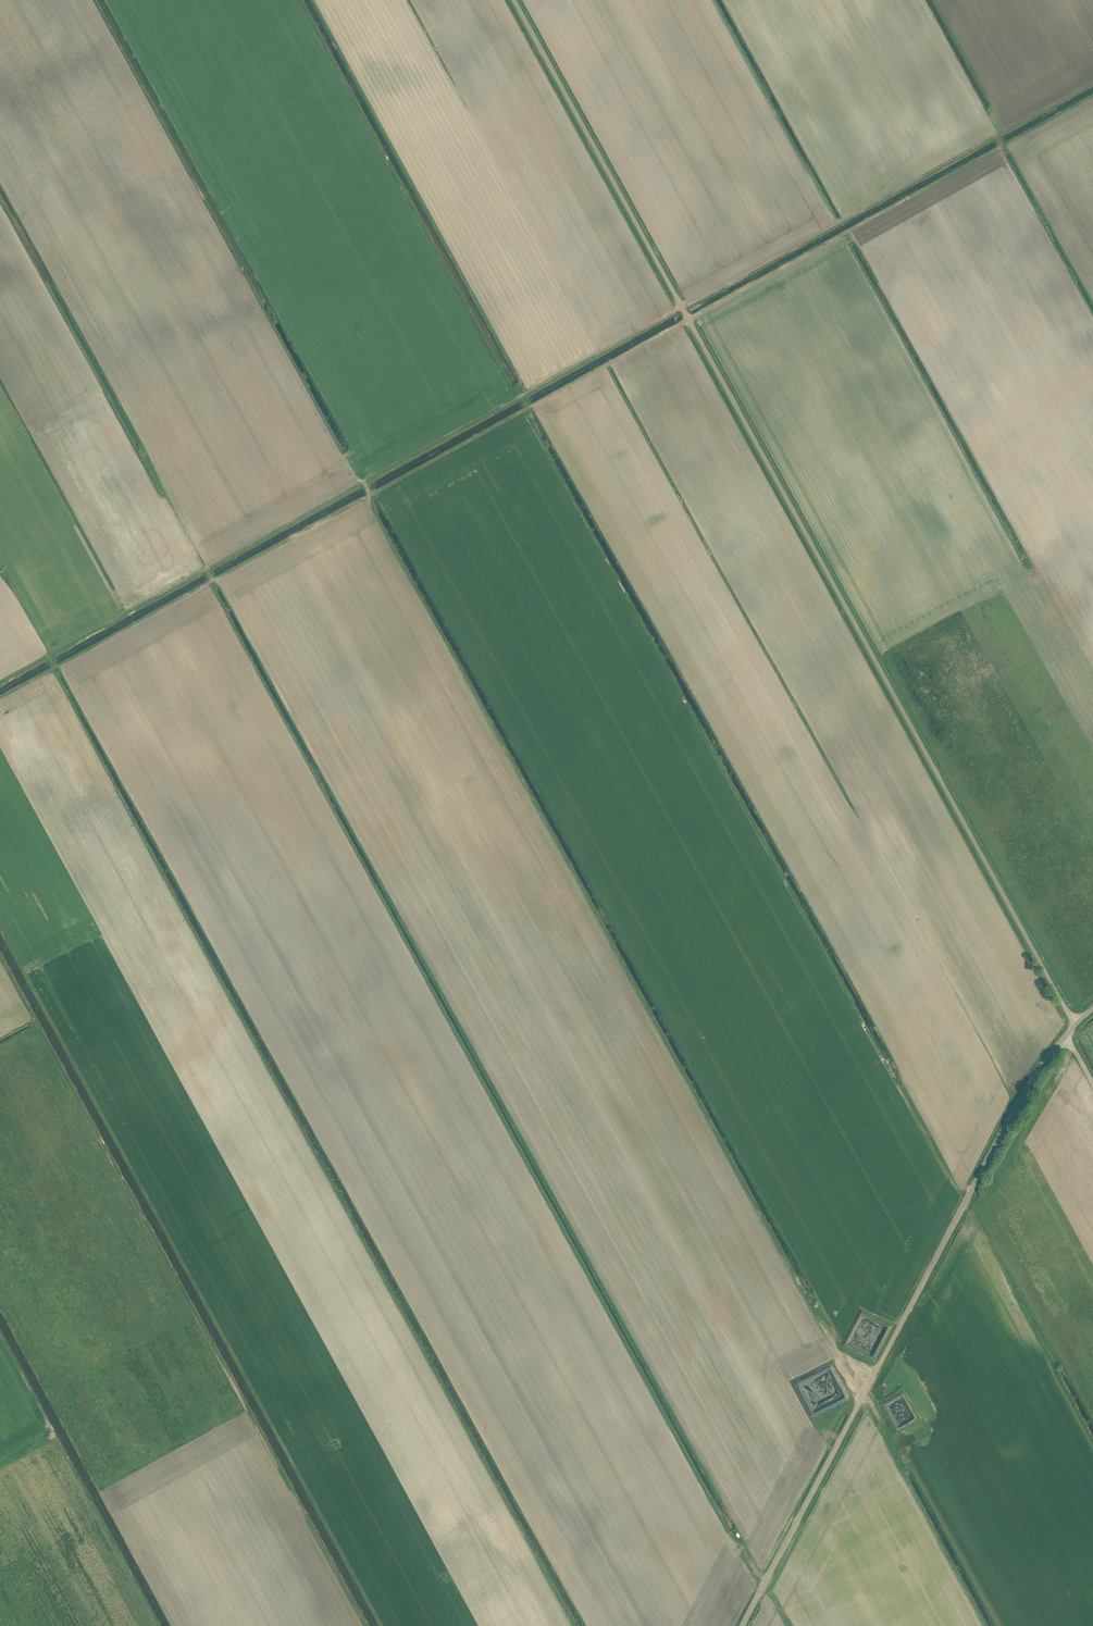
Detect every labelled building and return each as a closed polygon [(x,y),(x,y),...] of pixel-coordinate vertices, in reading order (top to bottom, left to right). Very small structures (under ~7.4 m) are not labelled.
[(898,1418),(901,1423),(913,1416),(907,1406),(902,1408),(903,1410),(900,1412),(902,1416),(898,1418)]
